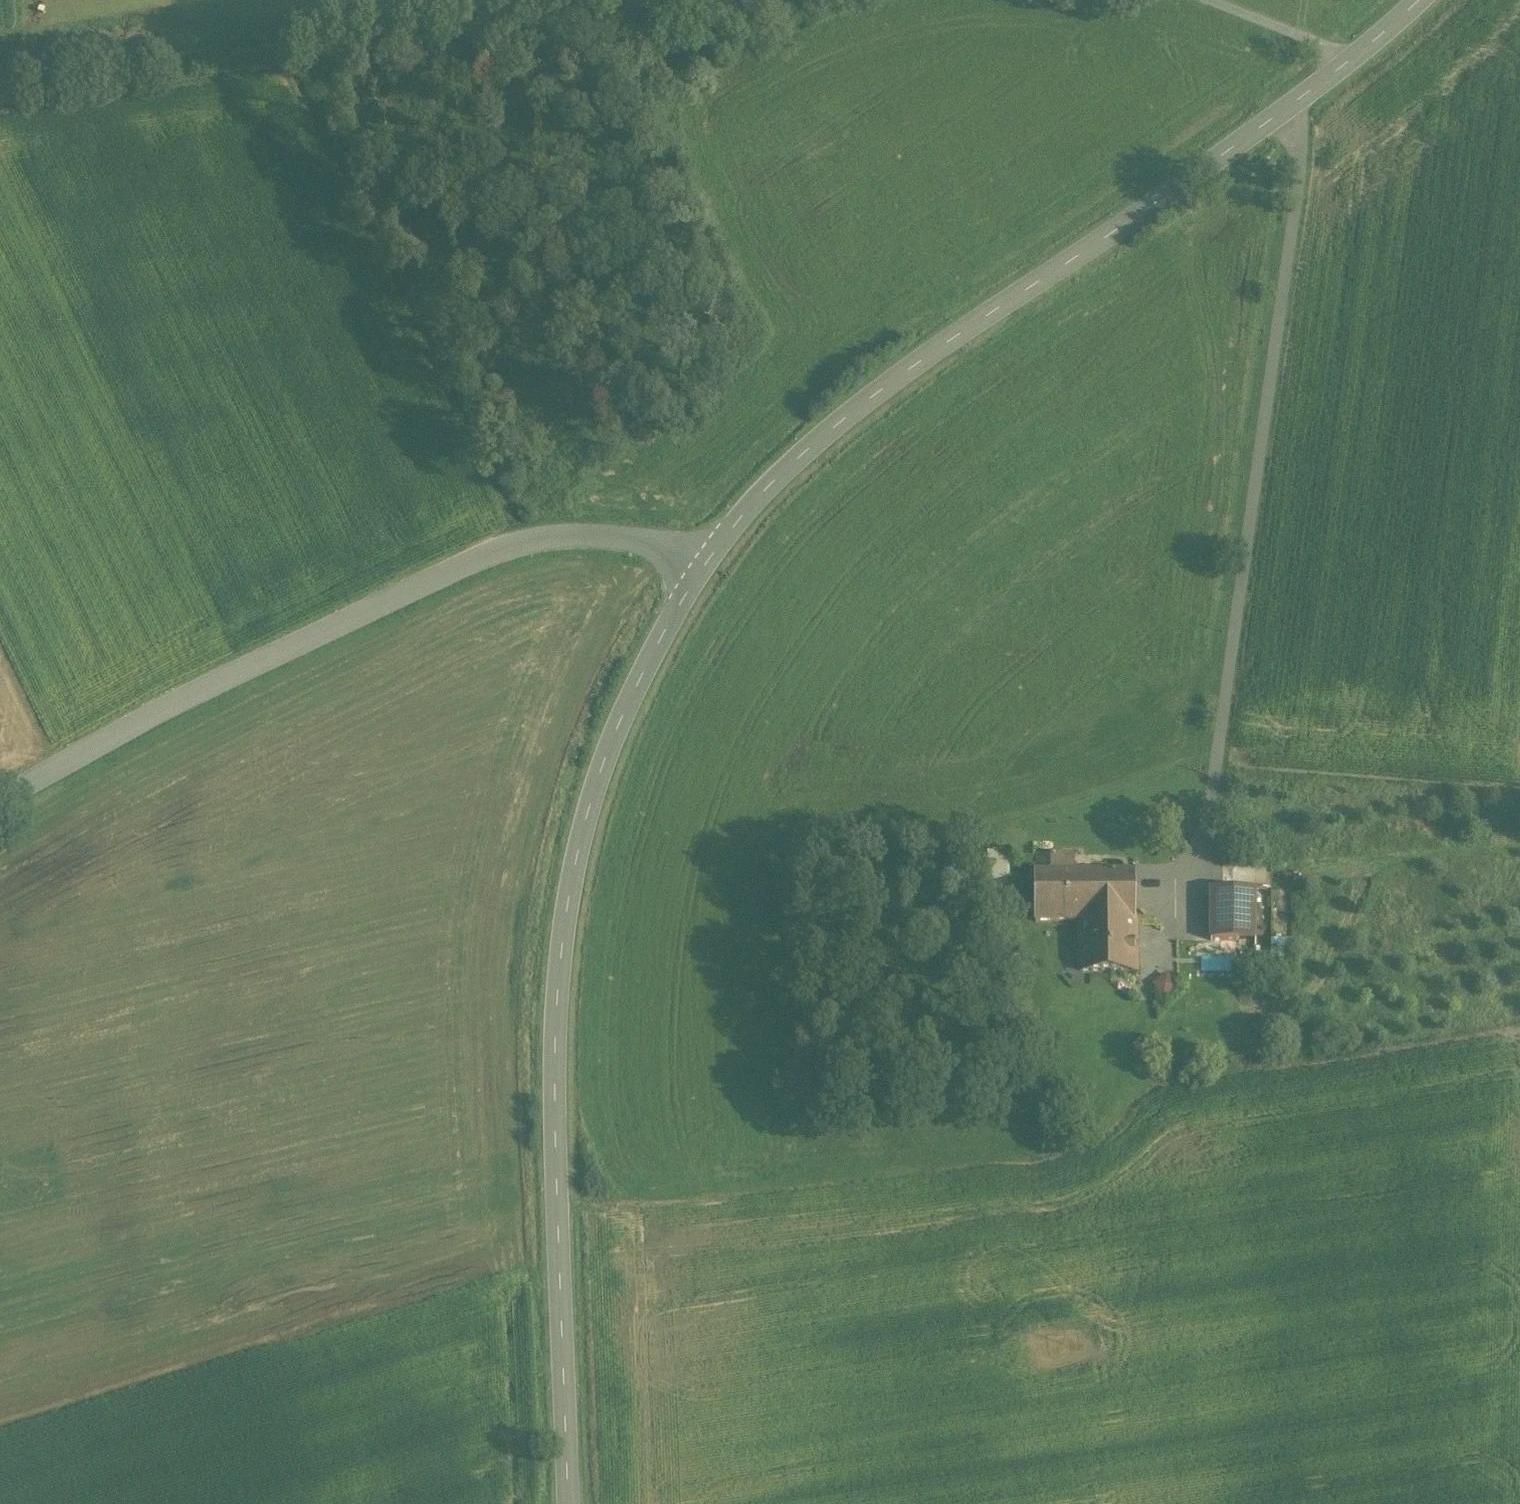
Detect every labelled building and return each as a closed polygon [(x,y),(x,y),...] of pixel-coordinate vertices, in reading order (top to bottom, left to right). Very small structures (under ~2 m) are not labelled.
[(1049,870),(1035,871),(1036,929),(1076,928),(1077,974),(1137,972),(1134,866),(1072,867),(1071,855),(1048,855),(1049,870)] [(1264,878),(1216,878),(1217,934),(1184,934),(1184,968),(1242,968),(1242,937),(1265,937),(1264,878)] [(1276,938),(1276,957),(1297,957),(1297,938),(1276,938)] [(1170,998),(1184,986),(1172,971),(1157,983),(1170,998)]
